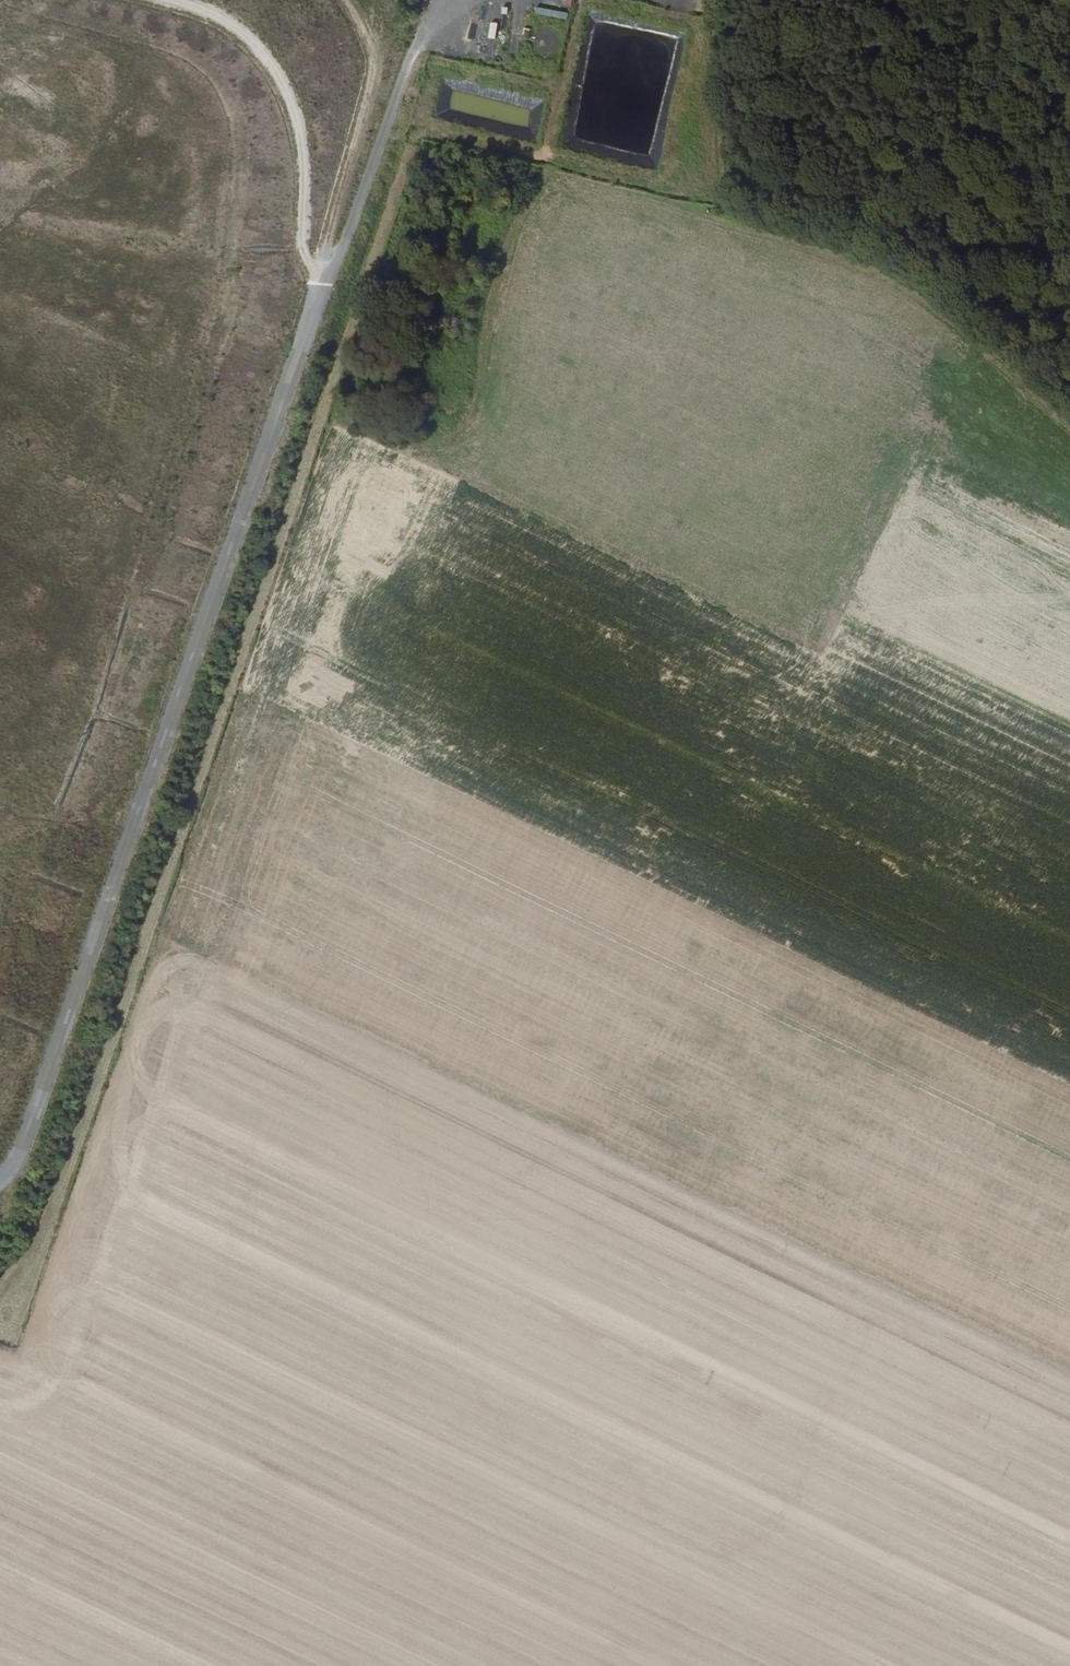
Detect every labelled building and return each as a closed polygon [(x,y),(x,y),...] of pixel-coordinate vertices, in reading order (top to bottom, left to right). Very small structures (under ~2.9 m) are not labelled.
[(547,9),(535,8),(534,16),(567,19),(568,13),(547,11),(547,9)] [(463,43),(476,46),(480,29),(467,26),(463,43)] [(209,27),(204,33),(217,42),(222,36),(209,27)]
